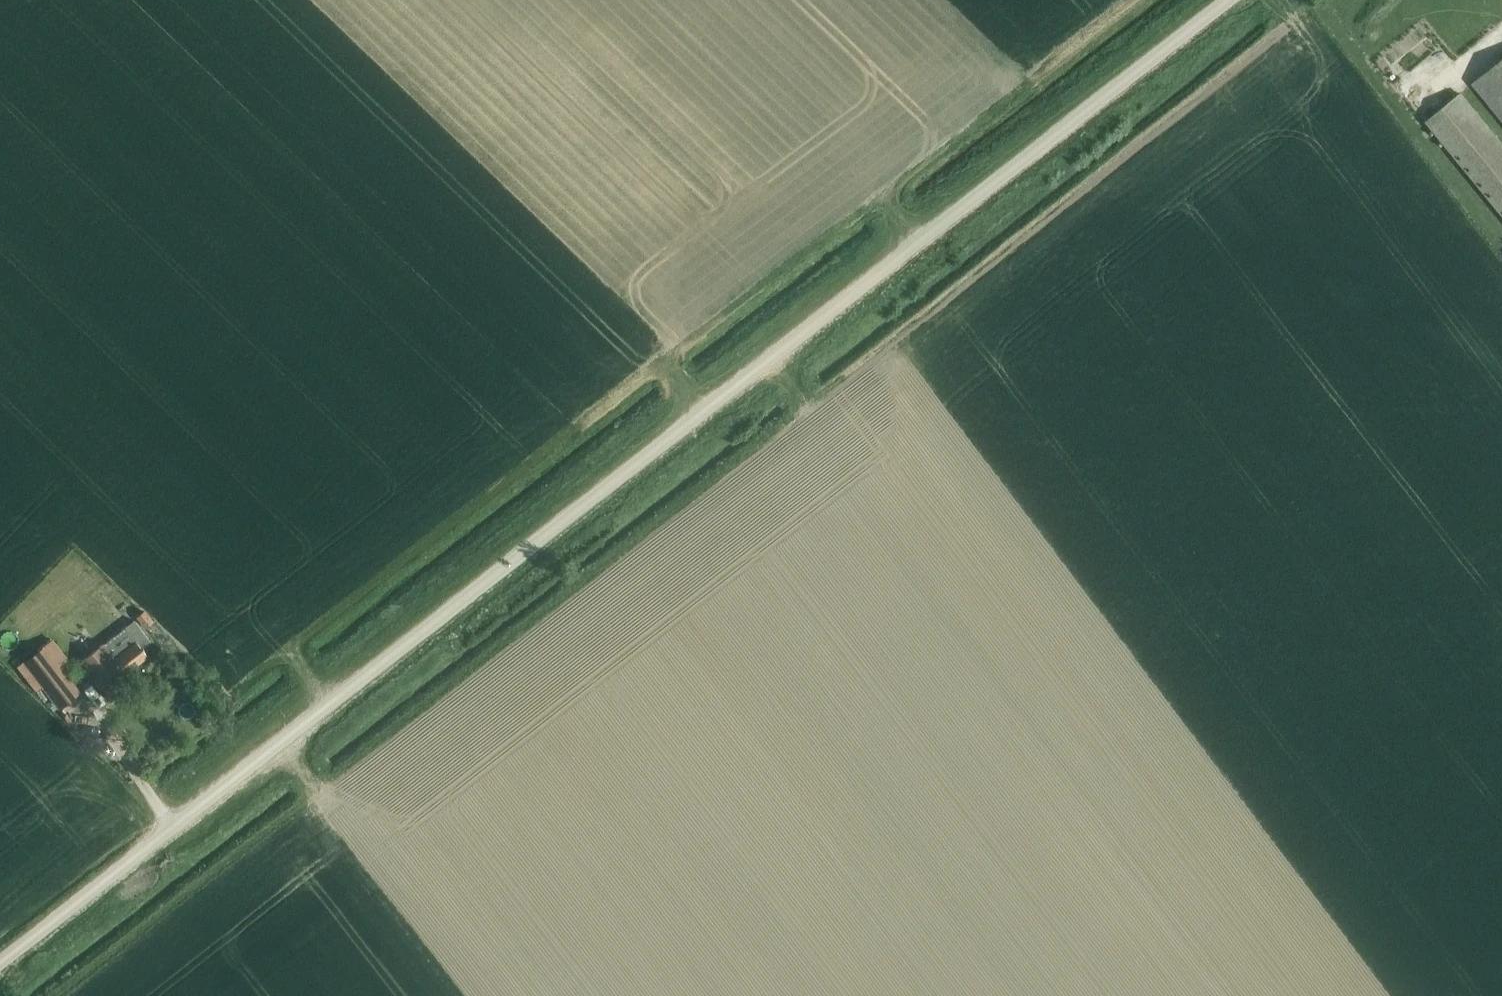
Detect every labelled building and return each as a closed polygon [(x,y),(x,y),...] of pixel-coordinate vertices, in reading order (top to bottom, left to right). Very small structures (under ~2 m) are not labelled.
[(1472,84),(1501,120),(1501,60),(1472,84)] [(1460,94),(1426,122),(1501,215),(1501,146),(1460,94)] [(145,611),(136,618),(145,629),(154,622),(145,611)] [(84,660),(82,662),(92,675),(91,676),(104,692),(107,696),(115,690),(111,686),(148,657),(141,649),(148,644),(136,629),(121,641),(118,638),(108,645),(106,643),(84,660)] [(22,661),(17,665),(36,690),(41,686),(58,708),(79,692),(62,670),(43,645),(22,661)]
